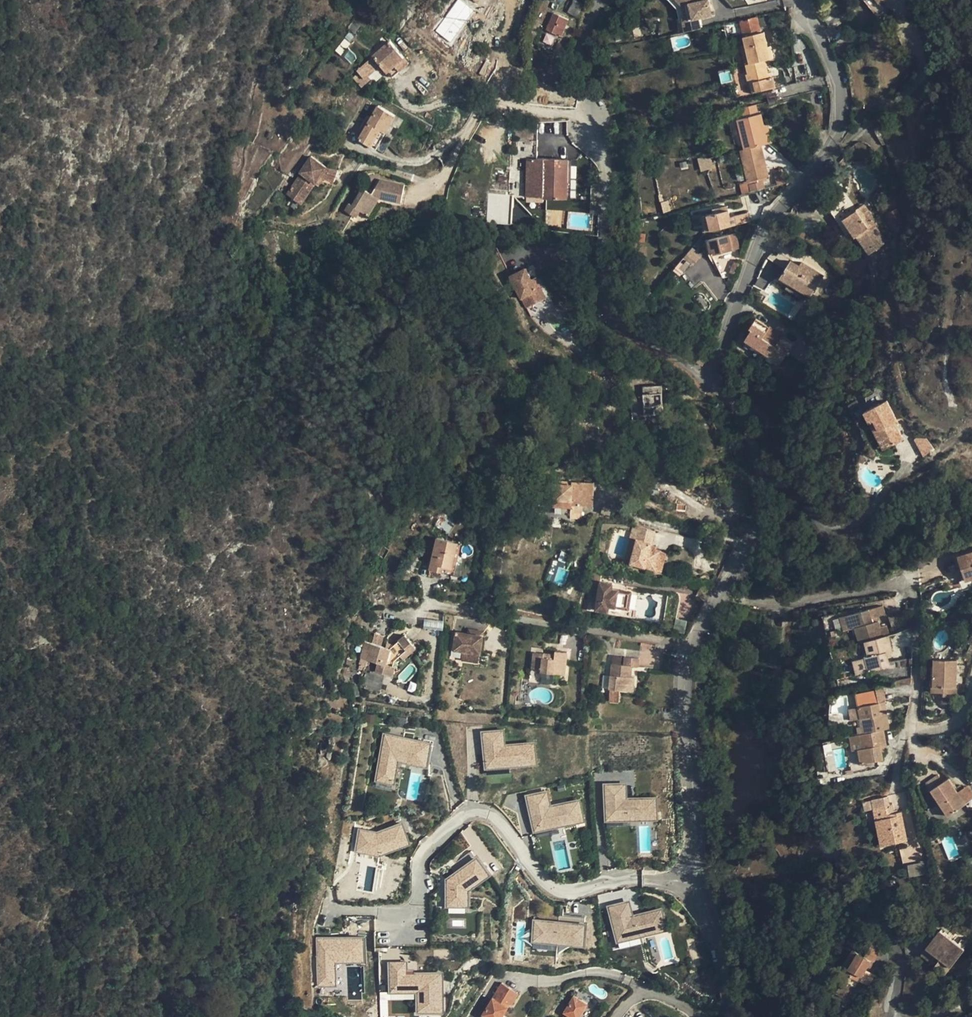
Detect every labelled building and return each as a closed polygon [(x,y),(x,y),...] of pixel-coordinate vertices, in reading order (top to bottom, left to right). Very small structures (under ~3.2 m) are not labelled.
[(448,40),(473,11),(460,0),(459,0),(435,29),(448,40)] [(682,17),(685,17),(684,3),(681,0),(674,0),(678,18),(682,17)] [(686,29),(701,26),(699,16),(712,12),(710,0),(681,0),(684,3),(685,17),(682,17),(686,29)] [(881,0),(875,0),(871,3),(886,21),(893,15),(888,8),(881,0)] [(761,33),(757,14),(739,17),(743,37),(747,54),(743,56),(748,76),(752,75),(756,92),(770,89),(773,84),(769,67),(765,68),(764,61),(773,59),(766,32),(761,33)] [(567,21),(549,15),(543,30),(560,37),(567,21)] [(393,63),(408,45),(392,32),(376,49),(386,57),(393,63)] [(414,51),(408,45),(393,63),(399,67),(414,51)] [(386,57),(376,49),(363,65),(373,73),(386,57)] [(758,105),(744,108),(746,117),(739,119),(747,149),(741,151),(748,181),(772,175),(764,145),(771,143),(764,114),(758,105)] [(382,112),(367,139),(384,148),(399,122),(382,112)] [(311,173),(295,193),(308,203),(323,183),(328,185),(332,179),(343,181),(347,172),(335,168),(321,157),(309,171),(311,173)] [(714,168),(711,157),(697,160),(700,172),(714,168)] [(388,181),(380,193),(369,190),(360,206),(356,205),(351,212),(362,219),(368,212),(375,217),(387,201),(407,205),(411,186),(388,181)] [(845,193),(827,206),(847,234),(851,231),(856,239),(857,238),(869,255),(887,242),(875,225),(877,224),(864,205),(857,210),(845,193)] [(538,221),(565,222),(566,210),(528,206),(513,205),(514,196),(487,194),(485,224),(537,227),(538,221)] [(529,197),(514,196),(513,205),(528,206),(529,197)] [(566,210),(565,222),(584,224),(584,211),(566,210)] [(700,216),(704,233),(753,223),(751,212),(732,216),(730,210),(700,216)] [(730,235),(707,240),(711,256),(734,251),(730,235)] [(680,275),(690,263),(693,265),(702,255),(695,250),(692,247),(673,270),(680,275)] [(759,274),(775,283),(785,266),(770,257),(759,274)] [(790,265),(778,287),(785,291),(800,300),(801,300),(803,297),(810,300),(823,279),(804,267),(802,272),(790,265)] [(543,288),(538,290),(532,280),(525,269),(510,278),(529,308),(548,296),(543,288)] [(538,290),(543,288),(536,277),(532,280),(538,290)] [(785,291),(783,296),(798,305),(800,300),(785,291)] [(780,364),(787,353),(789,354),(795,345),(755,318),(749,328),(751,330),(744,340),(780,364)] [(662,386),(643,388),(644,398),(645,403),(632,405),(634,428),(648,427),(648,421),(666,420),(662,386)] [(888,400),(866,411),(871,422),(876,419),(881,429),(885,427),(889,436),(885,438),(890,447),(904,439),(897,424),(896,422),(899,420),(888,400)] [(876,419),(871,422),(885,449),(890,447),(885,438),(889,436),(885,427),(881,429),(876,419)] [(916,438),(926,456),(934,447),(928,439),(916,438)] [(567,479),(563,479),(562,497),(579,498),(579,500),(588,500),(589,477),(571,476),(571,479),(567,479)] [(589,477),(588,500),(601,501),(602,477),(589,477)] [(588,500),(579,500),(579,498),(562,497),(562,505),(579,506),(579,514),(588,514),(588,500)] [(652,531),(637,528),(629,563),(655,568),(658,550),(648,549),(652,531)] [(443,558),(456,536),(443,529),(428,557),(437,562),(440,556),(443,558)] [(465,542),(456,536),(443,558),(452,563),(465,542)] [(958,556),(966,582),(971,580),(971,552),(958,556)] [(615,603),(627,605),(630,587),(619,585),(620,579),(606,577),(600,606),(614,608),(615,603)] [(630,587),(627,605),(634,606),(637,588),(630,587)] [(889,634),(886,625),(879,627),(876,617),(884,614),(881,605),(847,617),(852,631),(855,630),(860,645),(866,643),(889,635),(889,634)] [(852,631),(847,617),(842,619),(847,633),(852,631)] [(424,628),(442,630),(443,621),(424,619),(424,628)] [(370,645),(372,628),(368,627),(362,643),(370,645)] [(417,627),(403,633),(400,647),(406,646),(405,643),(422,636),(417,627)] [(378,630),(372,628),(370,645),(373,646),(378,630)] [(400,647),(403,633),(396,635),(378,630),(373,646),(382,649),(380,658),(395,664),(396,661),(400,647)] [(488,632),(459,632),(459,661),(488,661),(488,632)] [(889,635),(866,643),(871,657),(867,658),(872,672),(892,664),(891,661),(887,651),(894,649),(889,635)] [(406,646),(408,650),(424,643),(422,636),(405,643),(406,646)] [(564,648),(540,647),(538,662),(551,663),(551,667),(572,669),(574,645),(565,644),(564,648)] [(619,656),(619,681),(646,681),(646,652),(632,651),(632,656),(619,656)] [(959,657),(936,657),(936,664),(936,684),(959,684),(959,657)] [(862,675),(872,672),(867,658),(857,662),(862,674),(862,675)] [(936,684),(936,664),(934,664),(934,690),(947,690),(947,693),(959,693),(959,684),(936,684)] [(881,730),(887,728),(884,712),(879,713),(877,706),(883,704),(880,692),(875,694),(874,691),(856,694),(858,705),(861,717),(862,725),(865,724),(866,733),(881,730)] [(861,717),(858,705),(850,707),(852,719),(861,717)] [(485,767),(536,762),(534,741),(504,744),(503,729),(482,732),(485,767)] [(884,745),(881,730),(866,733),(849,736),(852,750),(857,749),(859,763),(881,759),(880,753),(879,746),(884,745)] [(426,765),(430,741),(384,733),(376,781),(394,784),(398,760),(426,765)] [(440,753),(441,765),(452,765),(451,753),(440,753)] [(930,780),(955,814),(970,802),(963,793),(951,776),(945,780),(939,773),(930,780)] [(657,818),(656,796),(626,797),(625,783),(603,784),(605,821),(657,818)] [(970,802),(971,801),(971,792),(969,788),(963,793),(970,802)] [(584,820),(579,798),(550,805),(546,791),(526,796),(534,832),(584,820)] [(871,801),(881,848),(908,843),(902,815),(895,816),(892,806),(889,807),(887,798),(871,801)] [(411,843),(402,821),(377,832),(359,830),(356,852),(379,856),(411,843)] [(488,874),(476,857),(446,877),(447,906),(468,906),(469,888),(488,874)] [(628,901),(608,906),(618,942),(667,930),(661,907),(632,915),(628,901)] [(584,944),(585,922),(534,919),(532,941),(584,944)] [(970,955),(941,929),(923,948),(951,974),(970,955)] [(364,959),(363,936),(313,938),(315,985),(335,984),(334,961),(364,959)] [(871,941),(864,953),(871,957),(875,960),(882,947),(871,941)] [(871,957),(864,953),(851,945),(838,968),(858,980),(864,969),(871,957)] [(388,986),(387,961),(399,961),(399,949),(379,950),(380,987),(388,986)] [(417,1011),(442,1011),(441,971),(406,972),(406,961),(388,962),(389,992),(417,991),(417,1011)] [(864,969),(858,980),(869,986),(874,976),(864,969)] [(494,995),(510,1004),(517,992),(500,983),(494,995)] [(507,1010),(510,1004),(494,995),(491,1001),(507,1010)] [(566,1010),(571,1013),(576,1016),(583,1000),(575,996),(566,1010)] [(578,1016),(581,1016),(589,1003),(583,1000),(576,1016),(578,1016)] [(507,1010),(491,1001),(483,1016),(507,1016),(507,1011),(507,1010)]
